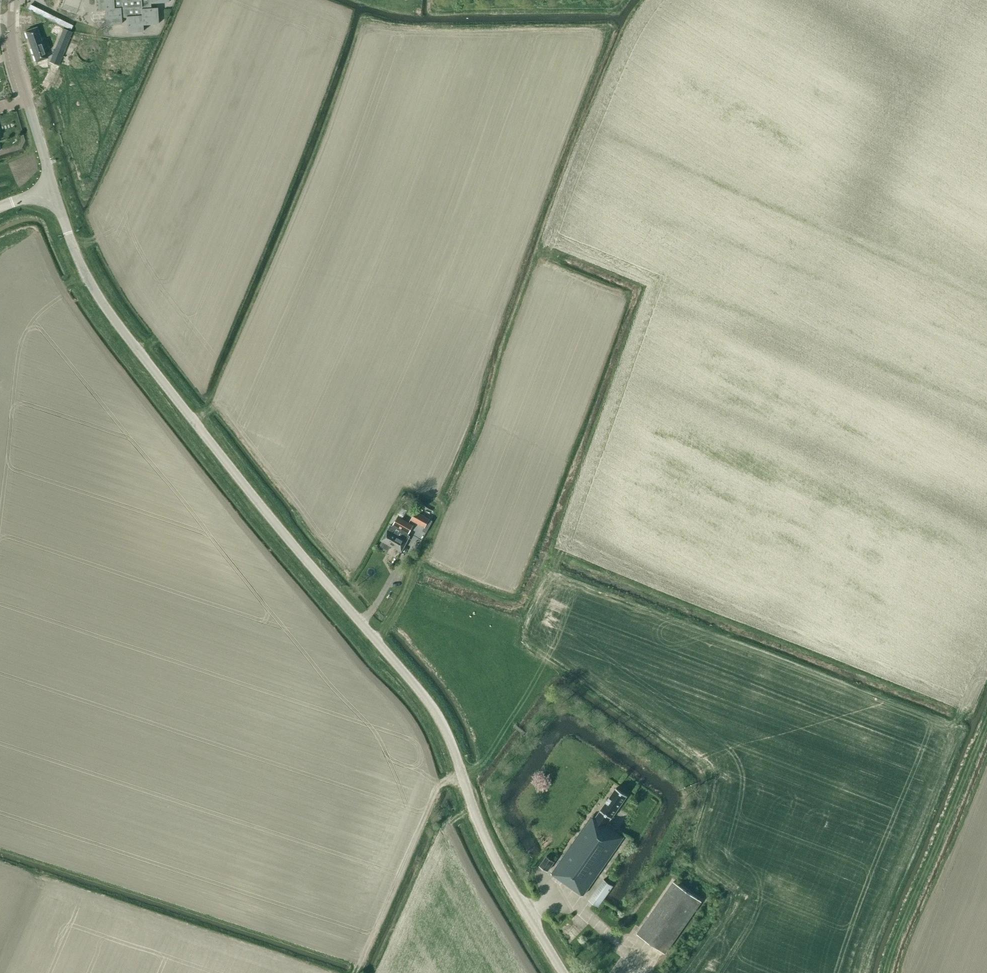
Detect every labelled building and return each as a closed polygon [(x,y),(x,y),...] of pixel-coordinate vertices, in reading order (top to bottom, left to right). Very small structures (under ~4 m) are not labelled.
[(158,23),(157,7),(150,8),(150,3),(168,2),(168,0),(97,0),(98,9),(104,9),(105,24),(121,23),(121,17),(126,16),(127,32),(143,31),(142,24),(158,23)] [(71,30),(73,25),(66,21),(63,26),(71,30)] [(25,31),(36,62),(48,58),(46,52),(49,50),(47,46),(44,47),(37,27),(25,31)] [(72,32),(63,28),(58,39),(67,43),(72,32)] [(56,46),(49,61),(58,65),(64,49),(56,46)] [(416,511),(411,520),(425,527),(430,519),(416,511)] [(393,524),(395,525),(394,527),(390,525),(382,540),(382,541),(380,545),(381,547),(387,550),(389,549),(391,546),(401,551),(410,536),(406,534),(407,532),(409,533),(413,525),(397,516),(393,524)] [(592,815),(551,873),(583,895),(624,838),(605,825),(627,795),(617,788),(595,817),(592,815)] [(540,865),(547,870),(554,861),(546,856),(540,865)] [(589,899),(599,906),(613,886),(603,879),(589,899)] [(637,933),(665,953),(701,901),(673,881),(637,933)]
